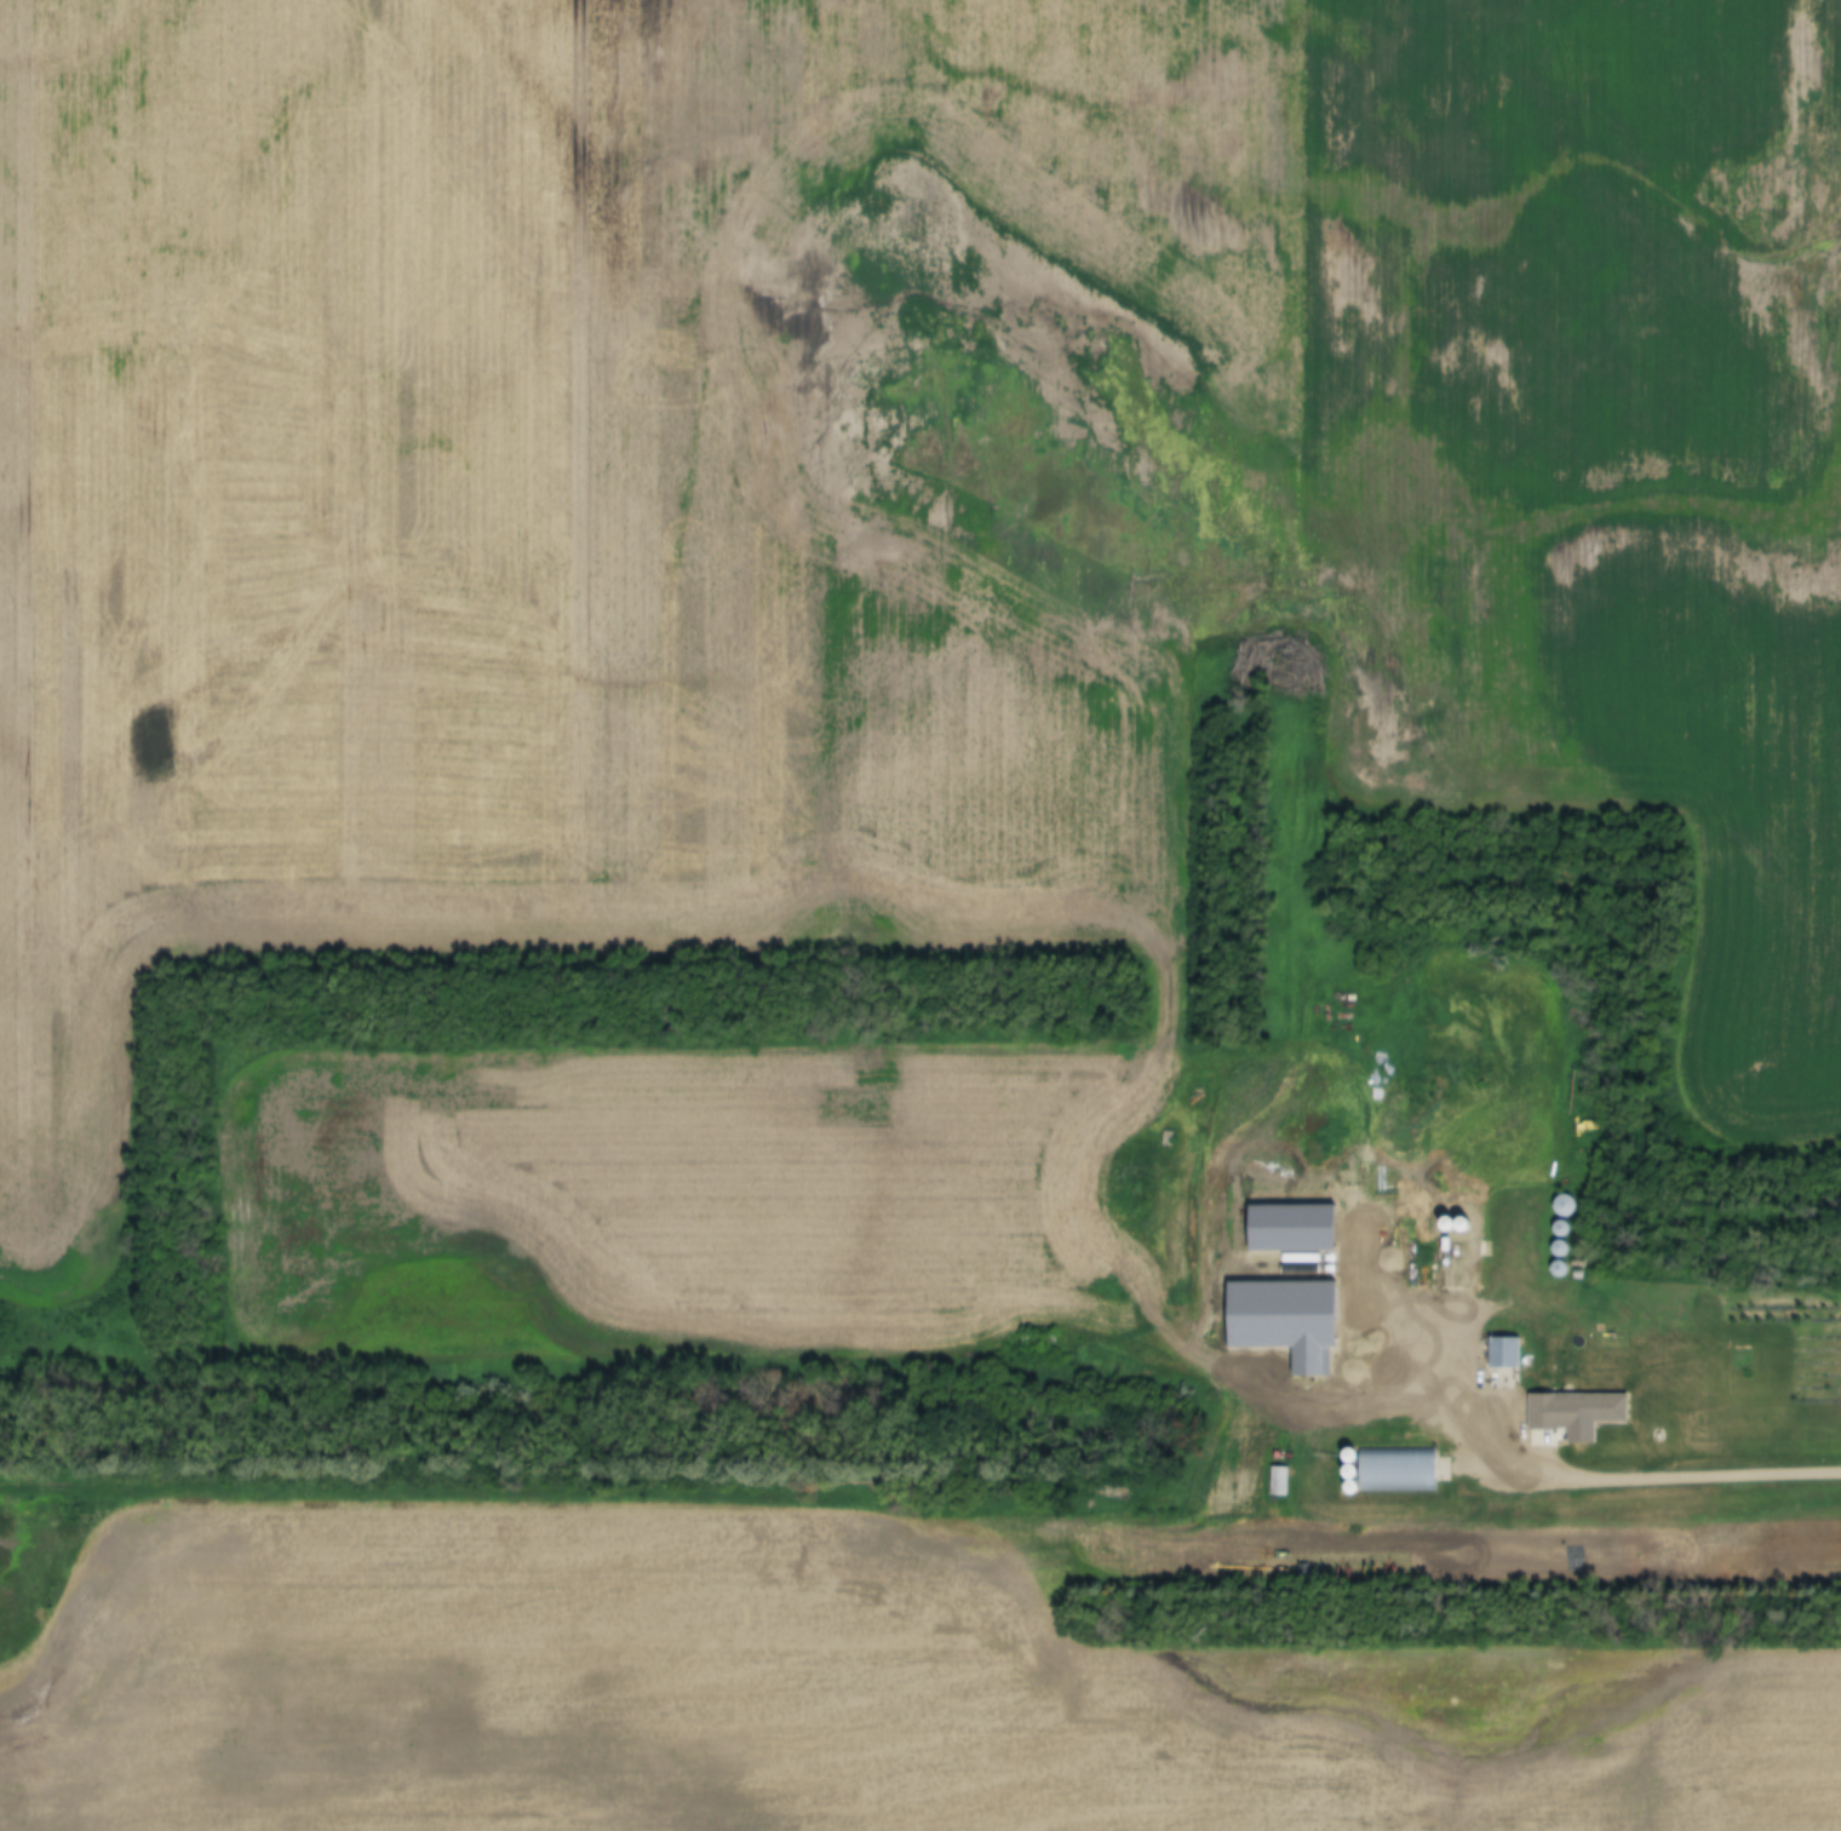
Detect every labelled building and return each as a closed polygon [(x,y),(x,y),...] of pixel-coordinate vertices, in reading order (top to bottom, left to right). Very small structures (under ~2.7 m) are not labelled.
[(1564,1220),(1579,1214),(1570,1194),(1555,1200),(1564,1220)] [(1483,1293),(1485,1205),(1439,1204),(1437,1292),(1483,1293)] [(1521,1339),(1490,1339),(1490,1370),(1521,1370),(1521,1339)] [(1630,1395),(1530,1396),(1530,1431),(1598,1431),(1598,1425),(1630,1425),(1630,1395)] [(1437,1492),(1437,1453),(1361,1453),(1361,1492),(1437,1492)]
